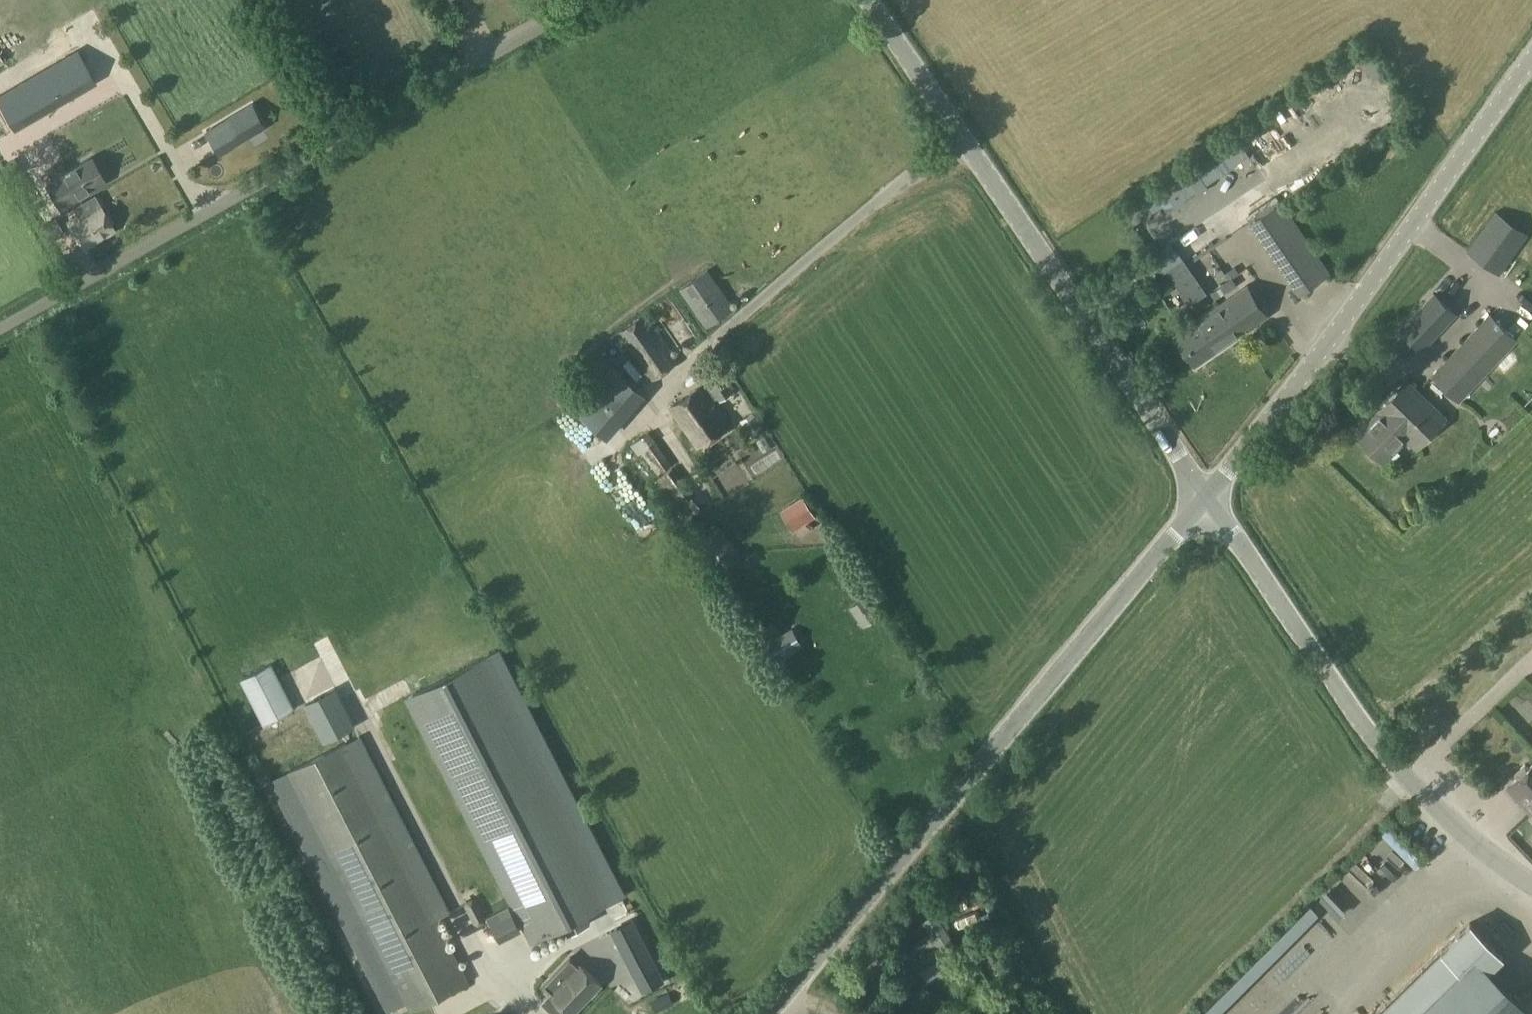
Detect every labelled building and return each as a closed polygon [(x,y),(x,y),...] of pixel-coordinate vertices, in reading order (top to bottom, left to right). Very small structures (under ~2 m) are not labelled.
[(0,94),(0,104),(15,129),(33,119),(31,115),(75,90),(77,93),(96,82),(77,50),(0,94)] [(1360,54),(1232,128),(1267,188),(1303,168),(1295,154),(1300,152),(1293,139),(1318,125),(1331,147),(1342,140),(1341,137),(1381,114),(1370,95),(1381,89),(1360,54)] [(219,152),(264,125),(251,104),(206,131),(219,152)] [(55,124),(38,130),(43,145),(60,140),(55,124)] [(80,197),(78,194),(104,179),(91,157),(66,172),(61,164),(49,172),(53,179),(46,183),(61,208),(80,197)] [(1182,205),(1190,199),(1177,181),(1169,186),(1182,205)] [(1165,186),(1148,197),(1158,212),(1175,201),(1165,186)] [(79,216),(68,222),(83,249),(115,230),(95,196),(74,208),(79,216)] [(1281,205),(1251,226),(1298,296),(1328,276),(1281,205)] [(1529,236),(1495,211),(1467,250),(1501,275),(1529,236)] [(1188,284),(1198,299),(1207,293),(1184,258),(1166,270),(1180,290),(1188,284)] [(716,323),(742,304),(715,267),(689,286),(716,323)] [(1437,294),(1450,276),(1442,270),(1429,287),(1437,294)] [(1247,287),(1176,335),(1195,364),(1267,317),(1247,287)] [(1456,314),(1434,293),(1401,328),(1423,349),(1456,314)] [(1507,293),(1501,303),(1526,317),(1531,307),(1507,293)] [(1432,375),(1460,401),(1517,341),(1489,314),(1432,375)] [(678,363),(646,315),(616,334),(649,383),(678,363)] [(601,356),(584,374),(598,387),(576,411),(608,439),(644,392),(601,356)] [(732,391),(719,371),(703,382),(705,385),(671,407),(697,447),(732,424),(713,399),(718,396),(720,399),(732,391)] [(1194,389),(1201,399),(1213,392),(1206,381),(1194,389)] [(1408,381),(1379,411),(1380,411),(1357,434),(1384,461),(1407,438),(1416,447),(1446,418),(1408,381)] [(1514,396),(1526,403),(1531,394),(1531,393),(1520,386),(1514,396)] [(752,415),(739,423),(748,438),(762,430),(752,415)] [(782,517),(793,535),(815,521),(800,498),(783,510),(786,514),(782,517)] [(867,596),(848,609),(862,629),(881,616),(867,596)] [(804,648),(792,627),(780,633),(774,624),(759,632),(778,662),(804,648)] [(487,657),(406,698),(531,942),(563,925),(567,933),(578,927),(574,920),(612,901),(487,657)] [(264,723),(294,708),(271,663),(241,679),(264,723)] [(1518,684),(1490,706),(1498,717),(1526,694),(1518,684)] [(323,741),(355,725),(335,687),(303,703),(323,741)] [(436,919),(450,912),(360,736),(346,743),(346,742),(289,772),(411,1010),(468,981),(436,919)] [(1507,788),(1531,814),(1531,765),(1530,767),(1526,764),(1516,773),(1518,777),(1507,788)] [(1365,845),(1269,945),(1293,967),(1329,929),(1349,948),(1397,898),(1391,892),(1420,862),(1401,844),(1383,862),(1365,845)] [(957,865),(937,878),(954,904),(970,893),(963,881),(966,879),(957,865)] [(924,920),(934,935),(917,947),(924,959),(941,947),(947,955),(959,948),(936,911),(924,920)] [(489,939),(506,932),(500,917),(482,924),(489,939)] [(633,919),(611,930),(635,976),(656,965),(633,919)] [(1490,969),(1503,956),(1470,922),(1384,1006),(1392,1013),(1531,1013),(1531,1012),(1490,969)] [(543,985),(553,994),(552,995),(544,1003),(555,1013),(571,1013),(588,995),(593,997),(598,991),(597,987),(600,983),(581,965),(580,966),(570,957),(543,985)]
